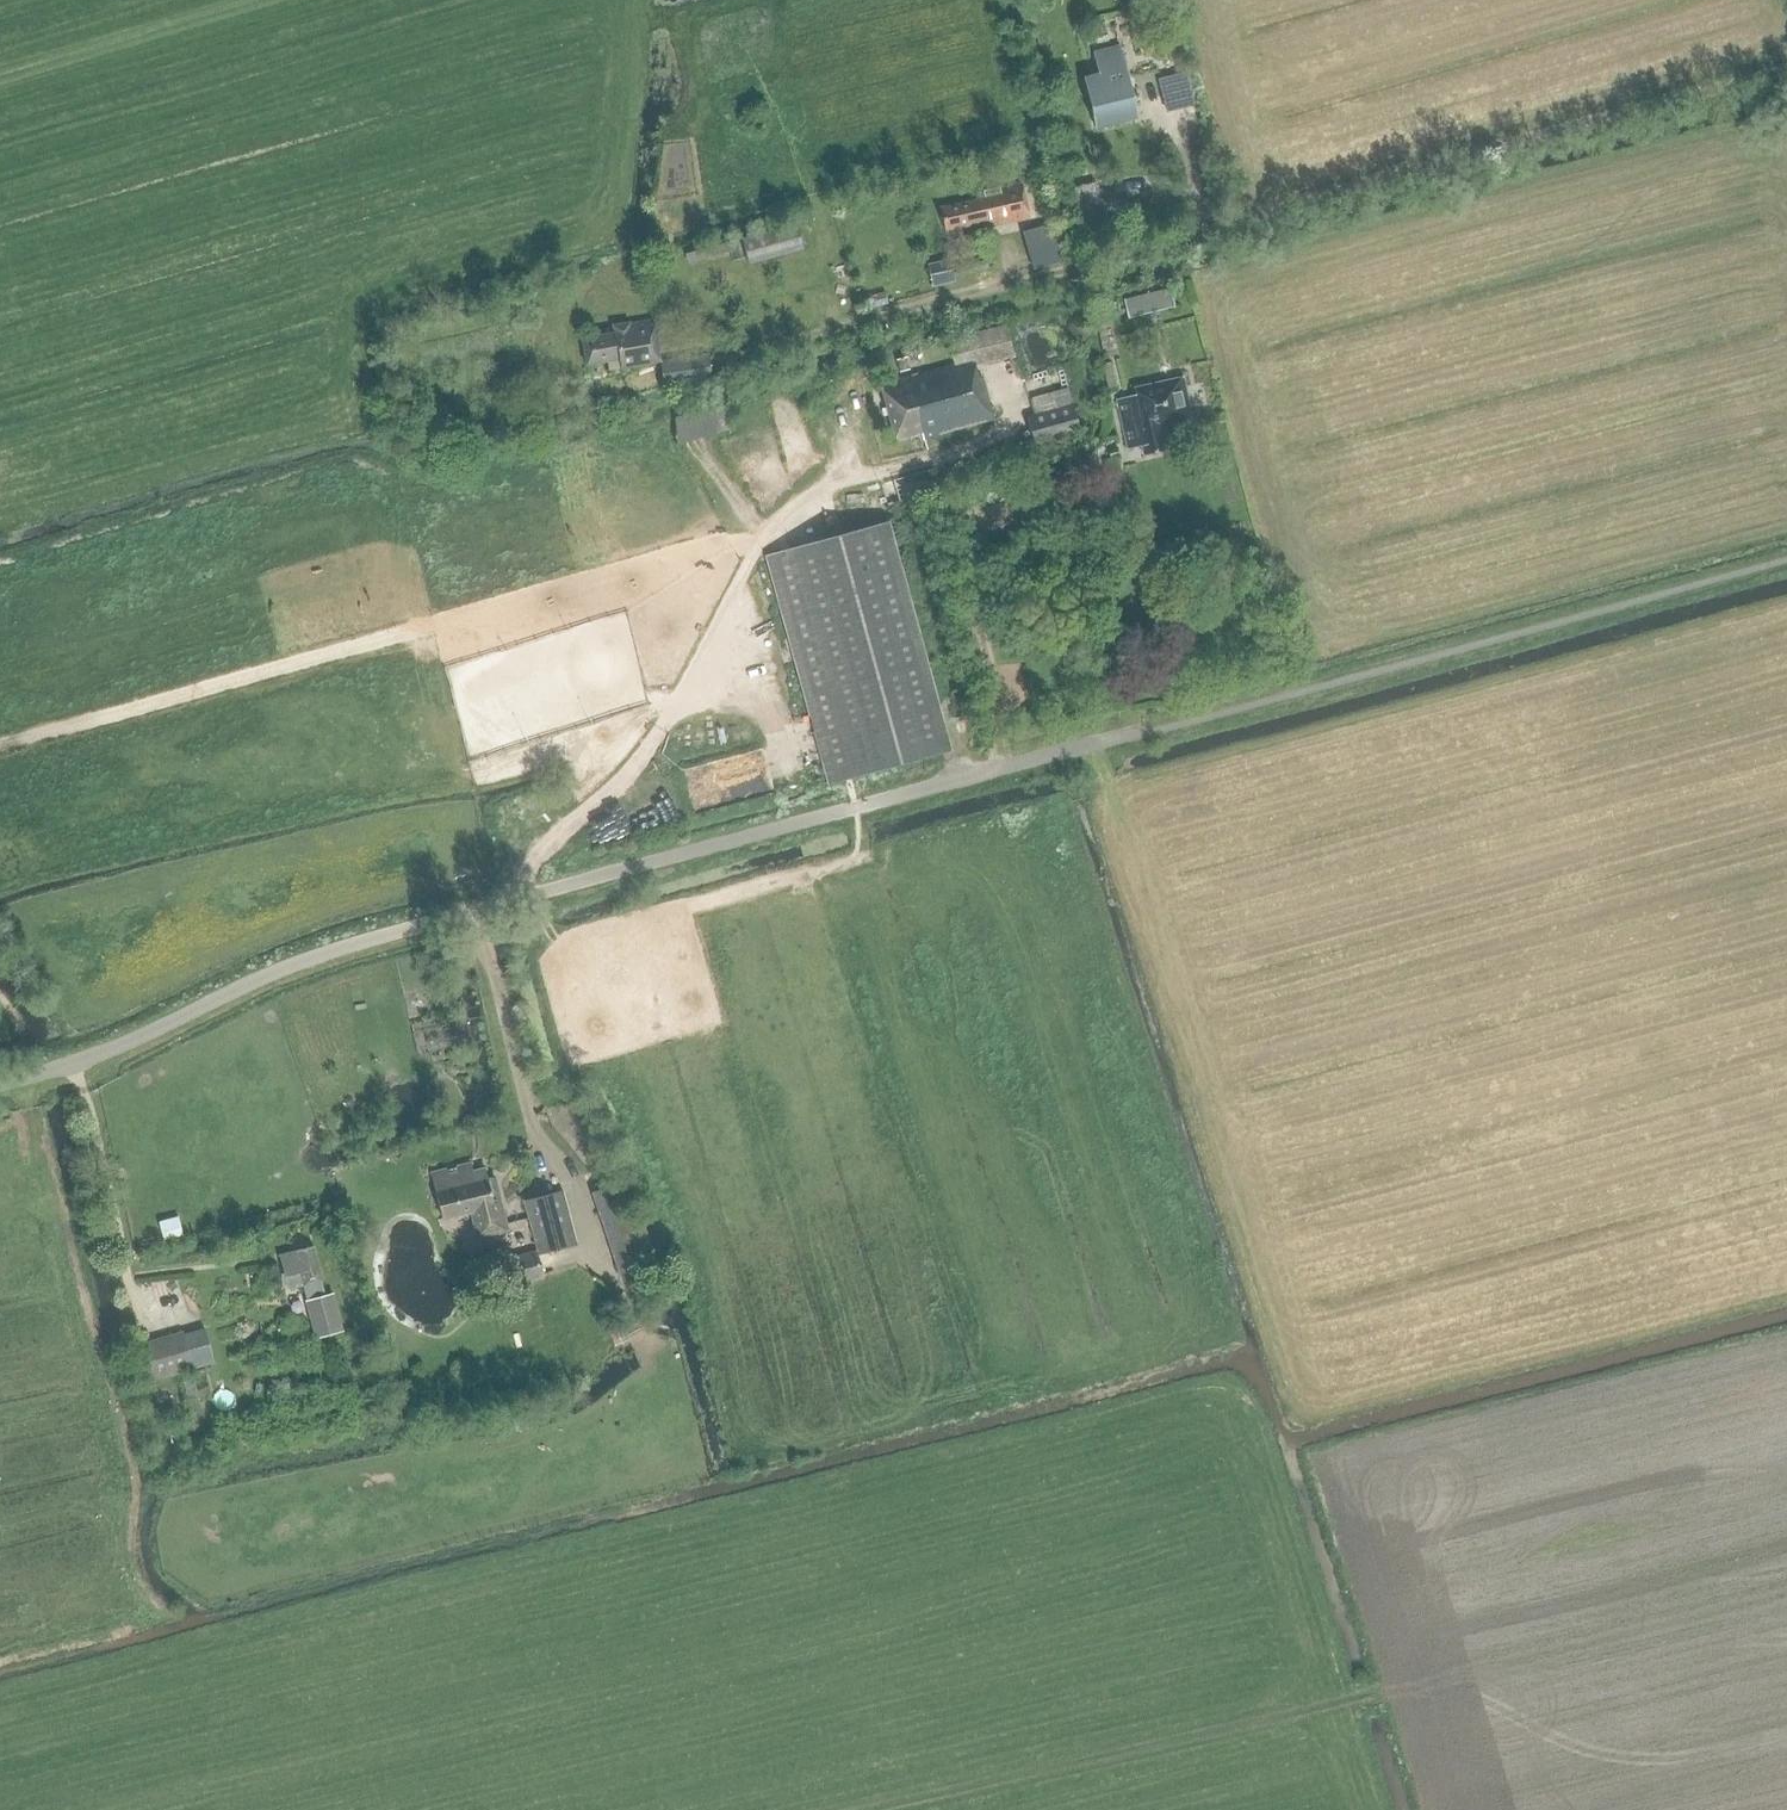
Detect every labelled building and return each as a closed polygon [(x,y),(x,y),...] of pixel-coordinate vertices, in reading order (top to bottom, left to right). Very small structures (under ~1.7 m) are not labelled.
[(1084,80),(1096,128),(1137,117),(1120,48),(1094,54),(1099,77),(1084,80)] [(1087,99),(1085,89),(1078,91),(1080,100),(1087,99)] [(1096,183),(1072,189),(1085,237),(1108,231),(1096,183)] [(976,199),(978,205),(941,213),(947,237),(983,229),(985,234),(1031,224),(1023,188),(976,199)] [(804,246),(797,224),(742,239),(748,261),(804,246)] [(1061,270),(1052,230),(1023,236),(1032,276),(1061,270)] [(934,288),(957,285),(954,260),(931,263),(934,288)] [(613,326),(615,335),(583,339),(586,364),(607,361),(608,368),(657,362),(651,321),(613,326)] [(949,345),(954,364),(879,384),(895,443),(921,436),(923,443),(994,424),(983,382),(979,383),(976,370),(1013,360),(1005,330),(949,345)] [(711,376),(707,353),(661,361),(665,384),(711,376)] [(897,360),(900,372),(910,370),(907,357),(897,360)] [(1150,395),(1116,403),(1127,451),(1141,448),(1143,457),(1165,452),(1163,442),(1170,440),(1167,426),(1190,421),(1181,380),(1148,388),(1150,395)] [(1030,398),(1035,414),(1072,404),(1068,388),(1030,398)] [(1080,436),(1072,408),(1028,421),(1036,449),(1080,436)] [(675,419),(679,448),(734,441),(730,412),(675,419)] [(1119,458),(1117,451),(1108,452),(1110,460),(1119,458)] [(1094,478),(1089,460),(1074,464),(1079,482),(1094,478)] [(950,753),(888,523),(766,557),(828,786),(950,753)] [(489,1190),(485,1169),(473,1172),(471,1164),(449,1168),(453,1187),(452,1187),(457,1215),(470,1212),(475,1237),(505,1231),(496,1189),(489,1190)] [(625,1216),(616,1186),(592,1194),(614,1261),(651,1249),(639,1212),(625,1216)] [(577,1245),(563,1192),(523,1203),(536,1252),(506,1261),(514,1288),(544,1280),(538,1255),(577,1245)] [(306,1304),(311,1303),(318,1334),(336,1330),(330,1297),(324,1298),(321,1283),(314,1248),(296,1252),(297,1253),(281,1256),(286,1279),(289,1290),(302,1287),(306,1304)] [(607,1330),(615,1346),(630,1338),(623,1322),(607,1330)] [(189,1365),(181,1330),(135,1341),(143,1376),(189,1365)] [(333,1381),(340,1389),(348,1383),(341,1374),(333,1381)] [(177,1428),(169,1430),(172,1442),(180,1440),(177,1428)]
